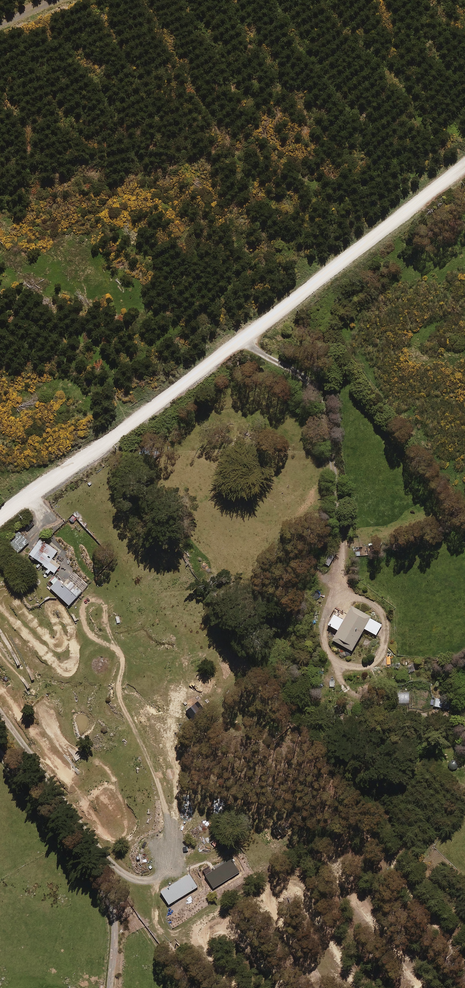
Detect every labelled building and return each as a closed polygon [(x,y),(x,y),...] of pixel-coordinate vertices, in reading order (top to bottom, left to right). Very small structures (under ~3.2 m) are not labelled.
[(28,541),(18,531),(8,541),(18,552),(28,541)] [(41,538),(29,553),(32,555),(30,556),(34,559),(35,557),(40,561),(36,566),(38,567),(42,563),(48,568),(45,572),(47,574),(51,570),(54,573),(60,565),(51,558),(57,551),(41,538)] [(336,552),(326,547),(319,559),(329,565),(336,552)] [(67,587),(55,576),(47,584),(69,604),(83,590),(73,580),(67,587)] [(382,623),(352,606),(333,638),(352,649),(364,627),(376,634),(382,623)] [(409,693),(397,694),(397,704),(409,704),(409,693)] [(450,700),(436,698),(435,706),(449,708),(450,700)] [(285,835),(277,825),(271,830),(279,840),(285,835)] [(239,872),(231,859),(206,874),(214,888),(239,872)] [(197,887),(189,874),(161,890),(169,904),(197,887)]
